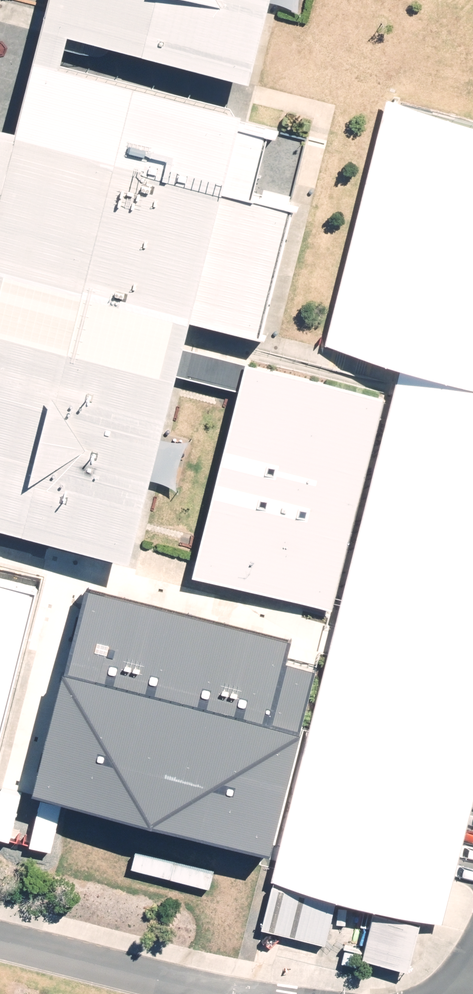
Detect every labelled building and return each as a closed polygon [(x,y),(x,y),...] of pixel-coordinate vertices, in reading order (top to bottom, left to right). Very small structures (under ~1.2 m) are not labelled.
[(254,70),(271,0),(51,0),(47,18),(254,70)] [(196,312),(262,328),(295,200),(253,189),(269,126),(245,119),(248,106),(41,54),(24,121),(1,209),(0,211),(0,515),(135,549),(196,312)] [(332,339),(404,357),(472,375),(472,116),(394,96),(332,339)] [(24,121),(0,115),(0,209),(1,209),(24,121)] [(201,567),(339,601),(392,384),(253,354),(201,567)] [(277,871),(445,913),(472,796),(472,375),(404,357),(277,871)] [(37,582),(0,573),(0,730),(37,582)] [(96,605),(46,804),(267,859),(317,660),(96,605)] [(275,880),(265,923),(326,937),(336,895),(275,880)] [(376,906),(365,952),(410,963),(422,918),(376,906)]
